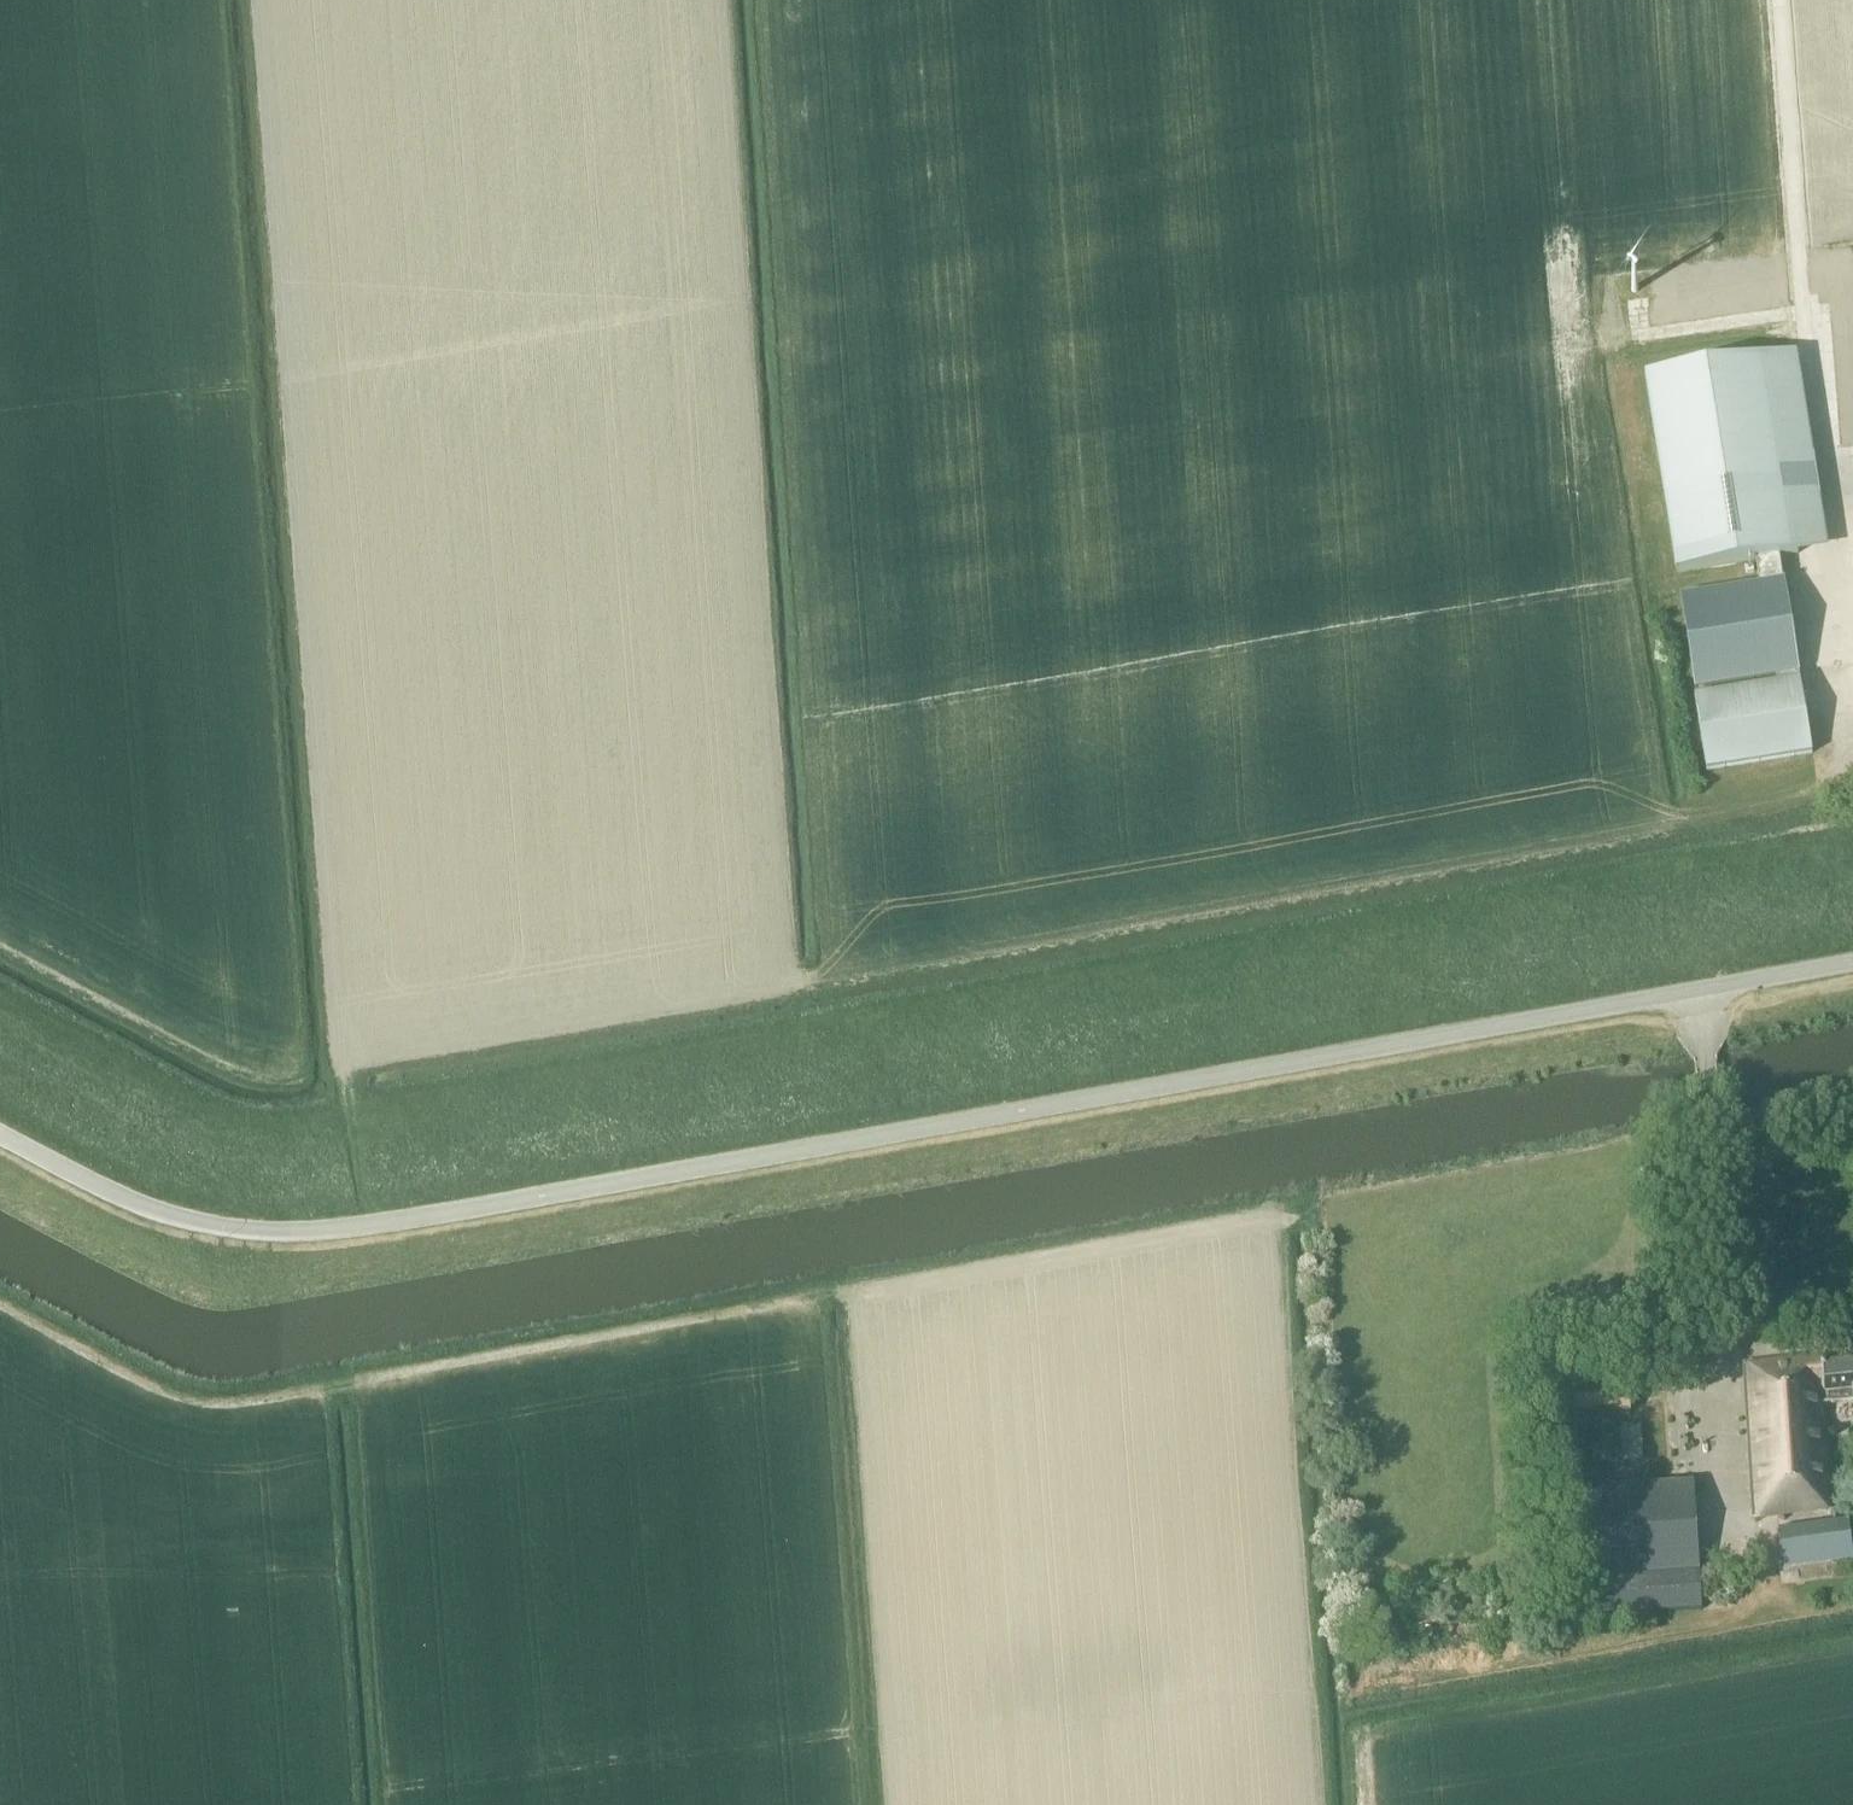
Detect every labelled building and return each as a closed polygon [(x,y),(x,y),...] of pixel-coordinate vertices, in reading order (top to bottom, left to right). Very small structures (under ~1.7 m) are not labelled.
[(1675,573),(1827,550),(1797,354),(1645,377),(1675,573)] [(1776,676),(1798,672),(1798,671),(1783,580),(1680,597),(1695,689),(1776,676)] [(1706,771),(1811,753),(1798,672),(1776,676),(1777,683),(1694,696),(1706,771)] [(1848,1345),(1849,1354),(1821,1357),(1821,1355),(1743,1364),(1753,1521),(1832,1510),(1824,1405),(1852,1402),(1852,1344),(1848,1345)] [(1572,1415),(1629,1412),(1628,1385),(1570,1388),(1572,1415)] [(1620,1426),(1622,1462),(1643,1460),(1641,1425),(1620,1426)] [(1698,1570),(1695,1524),(1692,1483),(1575,1491),(1580,1577),(1581,1577),(1583,1617),(1701,1610),(1699,1570),(1698,1570)] [(1852,1559),(1851,1547),(1848,1521),(1779,1530),(1783,1568),(1852,1559)]
